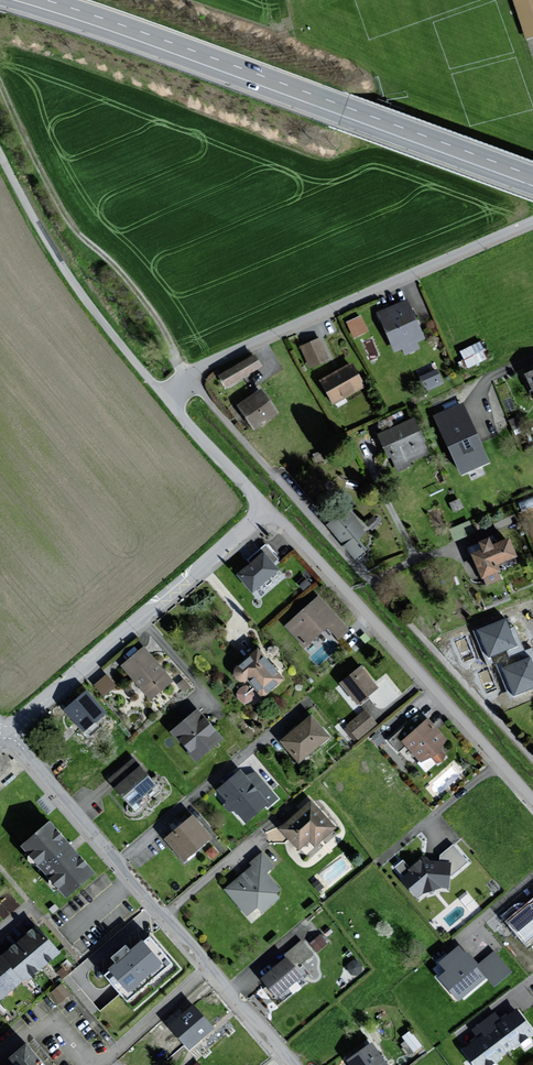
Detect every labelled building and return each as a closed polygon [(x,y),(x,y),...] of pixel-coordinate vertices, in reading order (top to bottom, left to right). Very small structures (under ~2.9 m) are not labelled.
[(528,40),(532,39),(532,0),(514,0),(528,40)] [(424,339),(407,300),(378,313),(396,352),(404,349),(406,354),(420,348),(417,342),(424,339)] [(368,333),(362,322),(349,329),(355,340),(368,333)] [(329,359),(320,339),(301,347),(311,367),(329,359)] [(488,359),(480,344),(461,354),(468,369),(488,359)] [(260,368),(253,356),(218,378),(225,389),(260,368)] [(364,386),(352,364),(322,380),(334,402),(364,386)] [(436,365),(419,373),(426,389),(443,381),(436,365)] [(278,415),(262,391),(239,405),(256,430),(278,415)] [(463,403),(435,416),(462,476),(490,463),(463,403)] [(429,453),(414,419),(380,433),(389,457),(392,456),(398,471),(412,465),(410,461),(429,453)] [(366,533),(346,510),(327,526),(356,560),(365,552),(356,542),(366,533)] [(379,523),(374,517),(368,523),(372,529),(379,523)] [(454,537),(474,529),(469,518),(450,526),(454,537)] [(520,555),(513,537),(496,543),(494,536),(484,540),(487,548),(476,552),(486,577),(486,576),(489,584),(502,579),(499,571),(502,569),(500,563),(520,555)] [(279,571),(263,553),(237,576),(252,594),(279,571)] [(349,631),(317,597),(285,628),(305,649),(323,632),(327,628),(338,641),(349,631)] [(515,646),(505,621),(479,631),(489,656),(515,646)] [(173,682),(144,648),(122,667),(151,701),(173,682)] [(284,681),(257,651),(232,674),(243,687),(235,694),(248,708),(258,699),(260,702),(284,681)] [(530,658),(504,669),(514,694),(532,686),(532,666),(530,658)] [(378,687),(361,667),(342,683),(359,703),(378,687)] [(114,686),(107,676),(96,685),(104,694),(114,686)] [(105,712),(87,692),(67,710),(85,730),(105,712)] [(223,738),(198,710),(172,732),(197,761),(223,738)] [(365,710),(347,725),(359,738),(376,724),(365,710)] [(329,737),(311,716),(282,741),(300,762),(329,737)] [(447,739),(429,718),(423,723),(418,717),(391,740),(399,750),(406,744),(422,762),(431,758),(437,764),(444,762),(446,755),(440,749),(447,739)] [(156,787),(140,768),(115,789),(130,808),(156,787)] [(247,780),(241,773),(218,792),(245,823),(275,797),(255,774),(247,780)] [(335,828),(312,802),(282,828),(300,849),(310,840),(315,846),(335,828)] [(210,839),(192,818),(164,841),(182,863),(210,839)] [(95,873),(49,823),(23,846),(69,896),(95,873)] [(274,868),(262,854),(249,865),(252,868),(225,890),(248,917),(258,908),(262,913),(280,899),(276,894),(280,890),(267,874),(274,868)] [(422,860),(401,879),(417,899),(424,894),(441,888),(450,889),(452,862),(422,860)] [(60,952),(38,926),(20,941),(42,968),(60,952)] [(321,932),(310,940),(317,948),(327,940),(321,932)] [(168,959),(151,938),(145,943),(143,941),(131,951),(126,946),(113,957),(118,963),(111,968),(116,974),(112,977),(133,1003),(142,995),(139,991),(143,988),(138,982),(152,970),(156,974),(163,969),(160,965),(162,964),(168,959)] [(42,968),(20,941),(2,956),(22,981),(24,983),(42,968)] [(459,946),(440,963),(447,971),(440,977),(459,1000),(486,977),(494,986),(511,971),(494,952),(479,965),(469,953),(467,954),(459,946)] [(22,981),(2,956),(1,955),(0,955),(0,999),(22,981)] [(287,957),(262,978),(278,997),(303,977),(287,957)] [(71,998),(62,986),(51,995),(60,1007),(71,998)] [(212,1028),(194,1007),(171,1026),(189,1047),(212,1028)] [(461,1049),(474,1064),(494,1064),(532,1036),(532,1028),(517,1007),(501,1019),(495,1012),(472,1029),(477,1037),(461,1049)] [(372,1044),(348,1061),(351,1064),(386,1064),(387,1064),(372,1044)] [(27,1045),(11,1059),(17,1064),(34,1064),(40,1060),(27,1045)]
